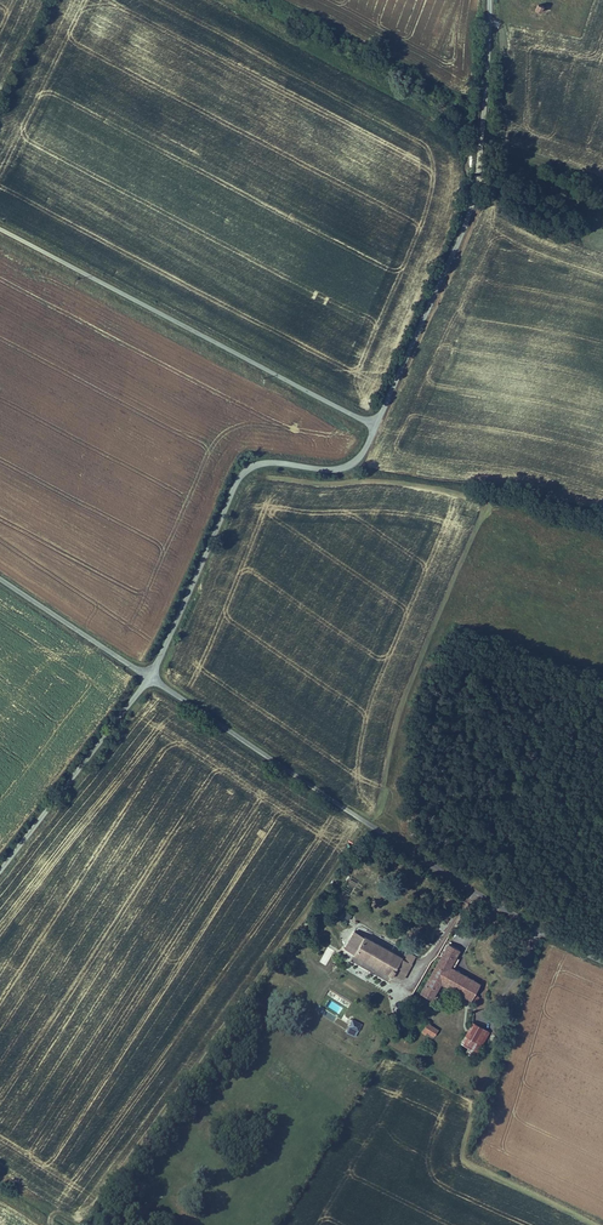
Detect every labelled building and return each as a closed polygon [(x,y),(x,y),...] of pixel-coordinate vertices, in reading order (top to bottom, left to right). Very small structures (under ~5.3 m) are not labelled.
[(538,4),(535,9),(541,12),(543,6),(538,4)] [(353,953),(365,934),(355,929),(344,948),(353,953)] [(401,956),(401,955),(365,934),(353,953),(391,974),(392,971),(401,956)] [(455,989),(465,972),(450,963),(460,948),(447,940),(418,990),(431,996),(440,981),(455,989)] [(409,960),(401,956),(392,971),(400,975),(409,960)] [(480,981),(465,972),(455,989),(470,998),(475,989),(480,981)] [(482,993),(475,989),(470,998),(476,1002),(482,993)] [(364,1024),(356,1020),(352,1028),(360,1032),(364,1024)] [(477,1050),(489,1030),(472,1020),(460,1040),(477,1050)] [(436,1034),(441,1028),(429,1021),(423,1030),(428,1033),(429,1030),(436,1034)] [(414,1036),(408,1033),(405,1038),(411,1042),(414,1036)]
